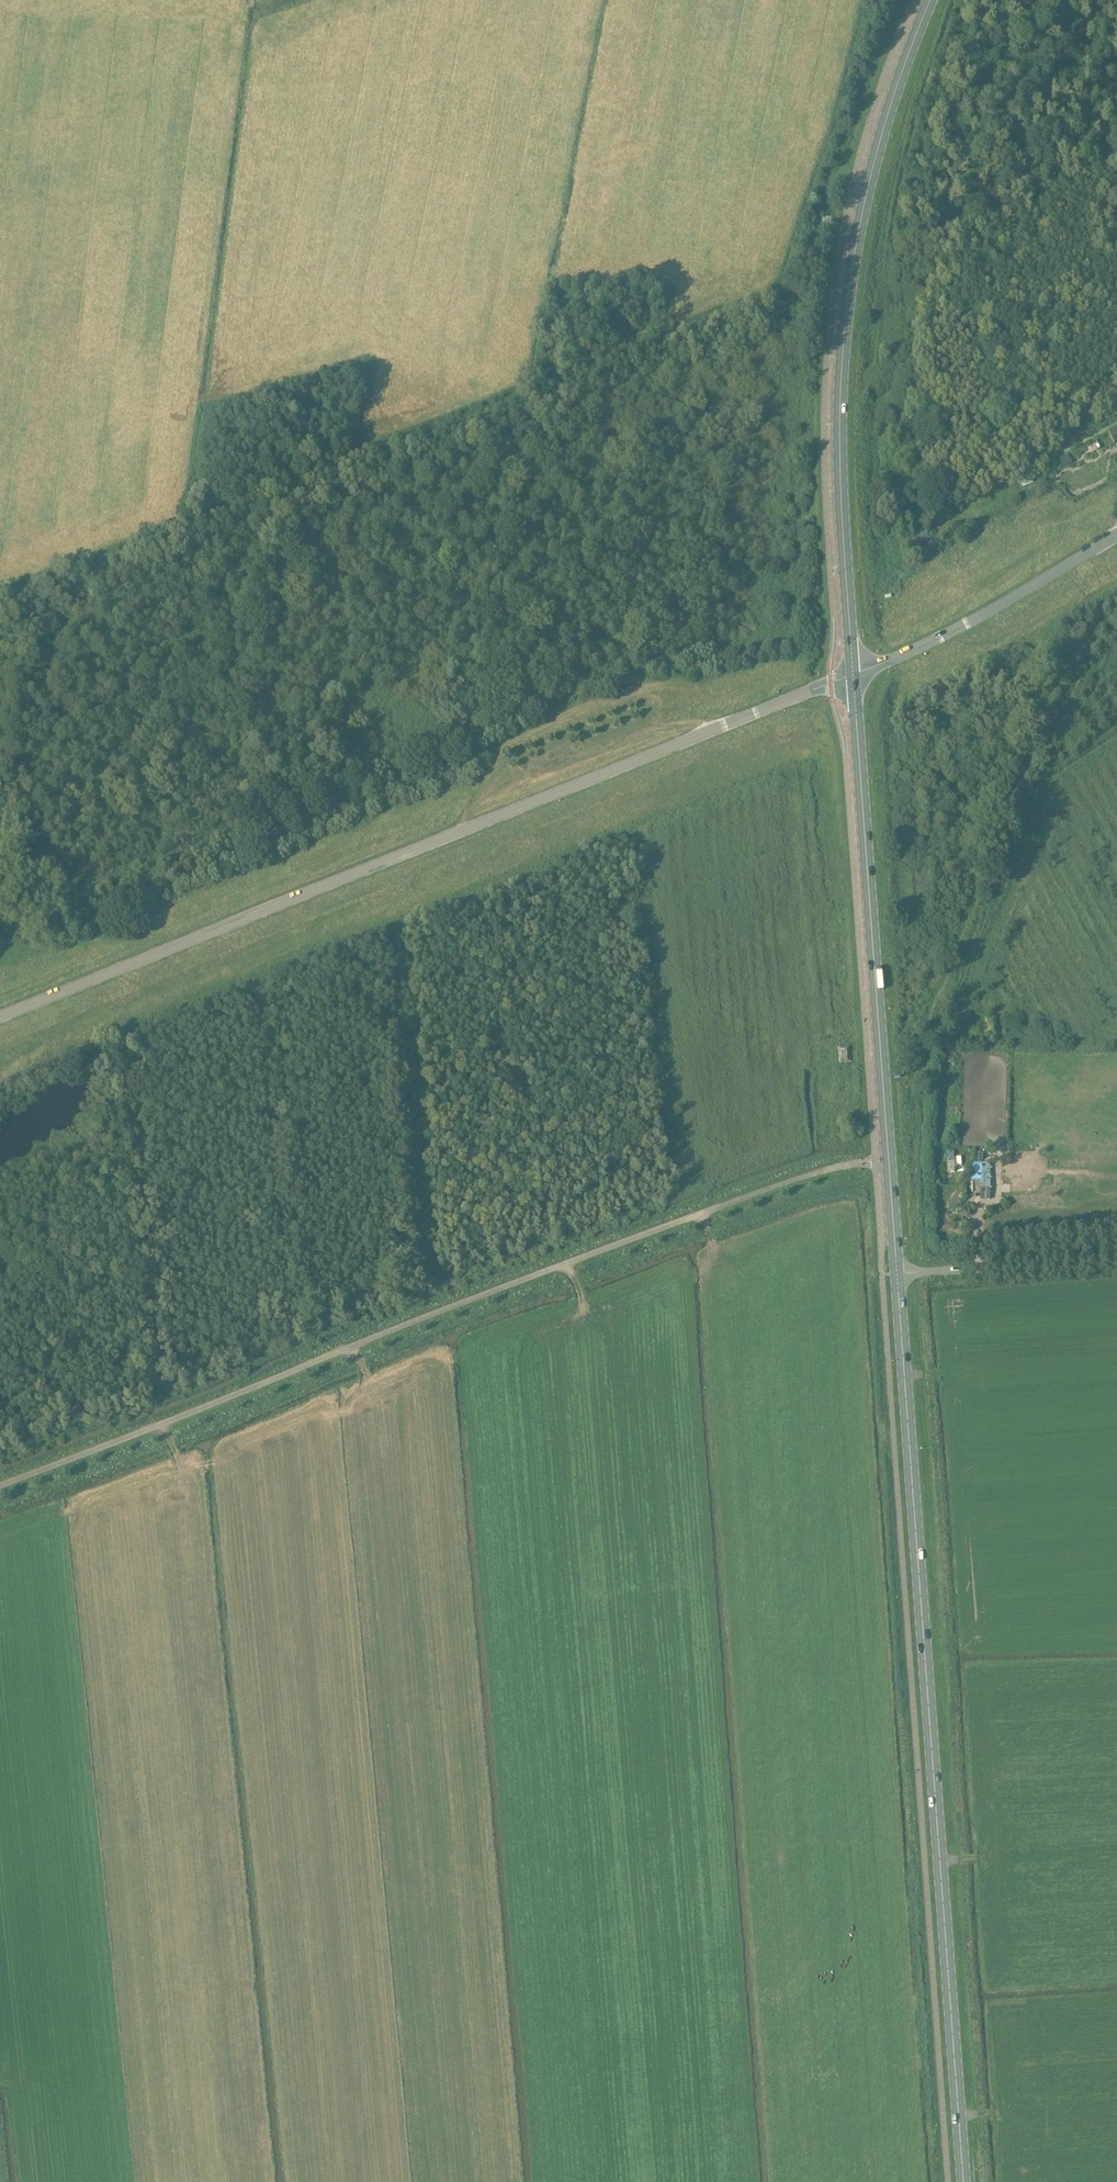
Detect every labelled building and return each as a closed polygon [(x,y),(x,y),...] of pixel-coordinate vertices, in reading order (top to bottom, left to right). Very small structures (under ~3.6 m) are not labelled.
[(1108,433),(1114,444),(1116,442),(1116,428),(1108,433)] [(883,522),(882,507),(869,507),(870,523),(883,522)] [(991,1042),(990,1027),(977,1027),(978,1043),(991,1042)] [(851,1063),(850,1047),(837,1048),(838,1064),(851,1063)] [(993,1164),(981,1165),(982,1196),(994,1195),(993,1164)]
